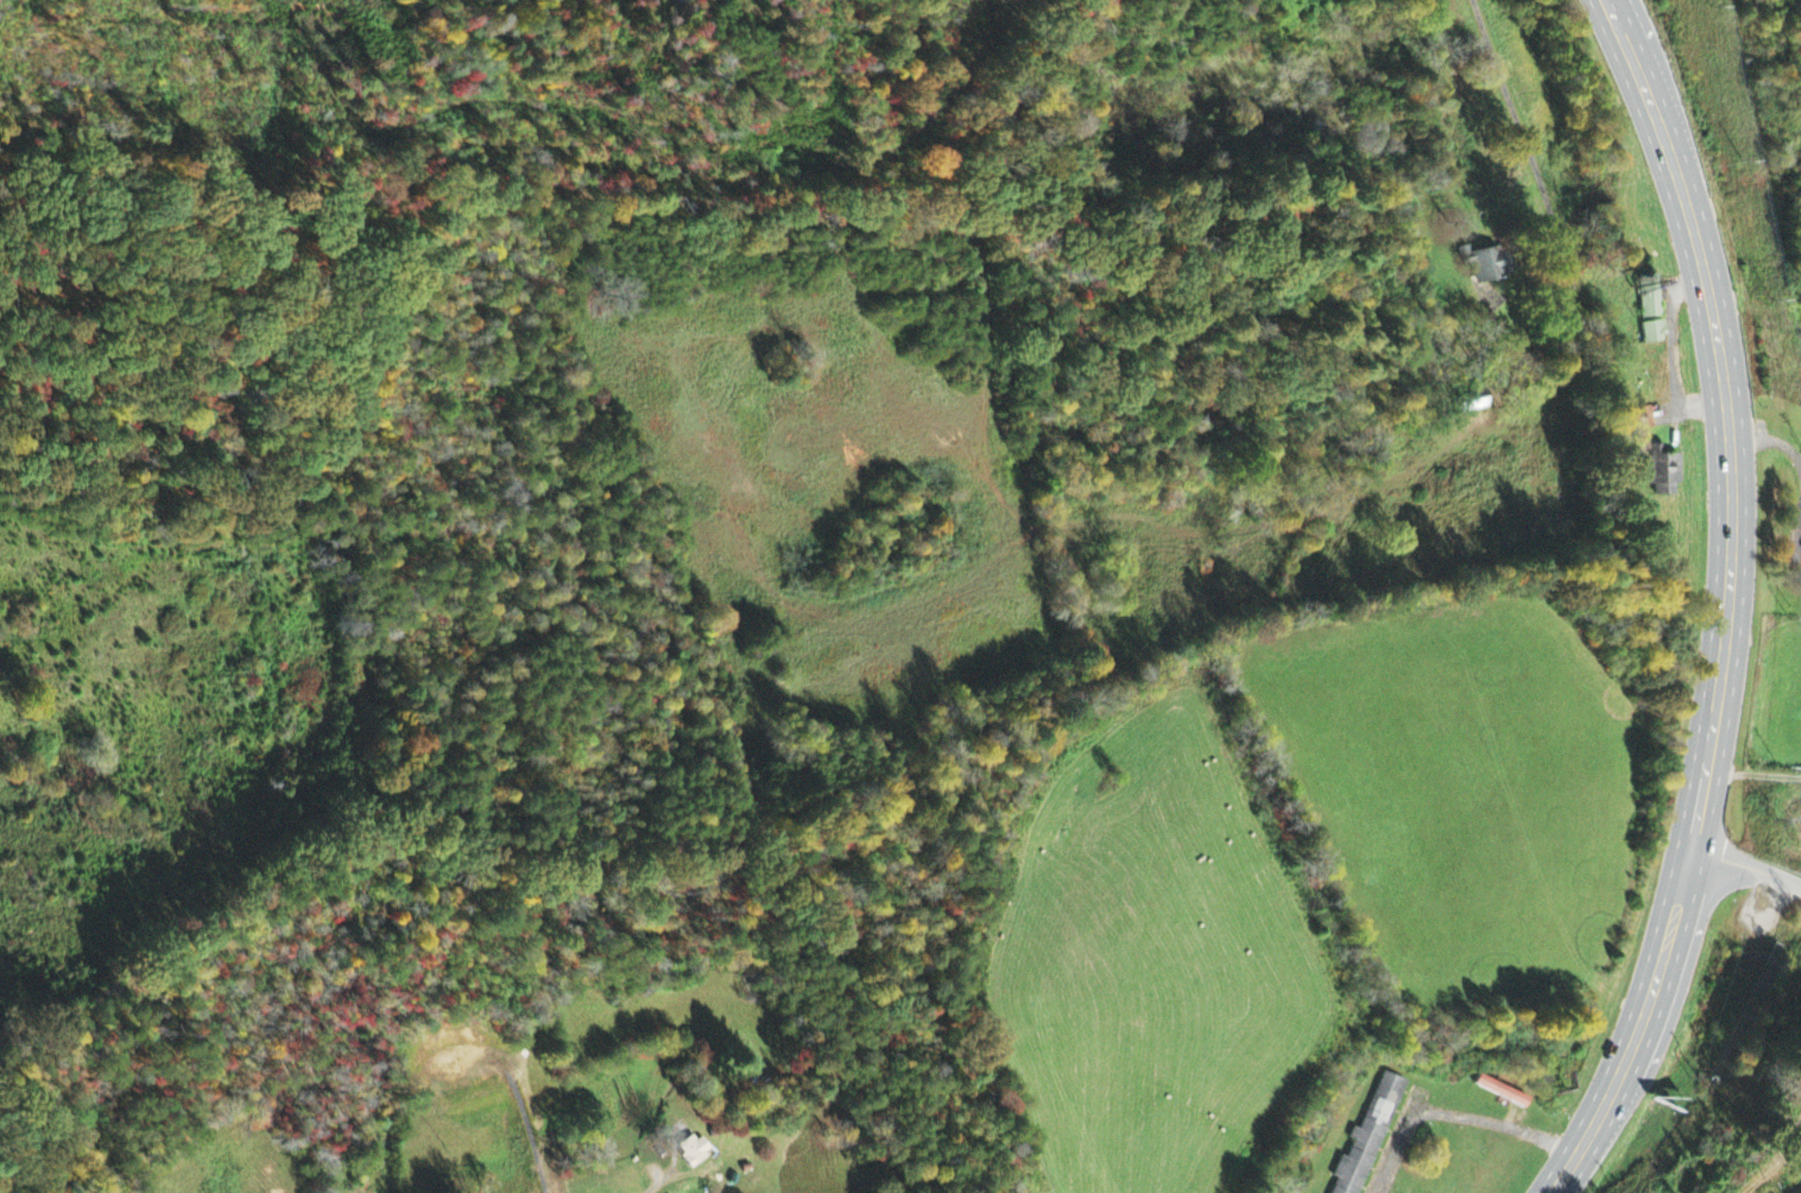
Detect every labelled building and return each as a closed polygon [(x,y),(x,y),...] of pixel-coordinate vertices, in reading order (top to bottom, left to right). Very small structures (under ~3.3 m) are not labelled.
[(1470,255),(1478,287),(1511,278),(1503,247),(1470,255)] [(1646,346),(1666,343),(1658,288),(1638,291),(1646,346)] [(1680,455),(1665,457),(1664,446),(1650,448),(1649,431),(1653,431),(1651,408),(1636,410),(1641,465),(1642,465),(1645,488),(1656,487),(1657,499),(1677,497),(1676,487),(1682,487),(1680,455)] [(1405,1082),(1386,1074),(1381,1079),(1363,1126),(1353,1131),(1350,1139),(1354,1143),(1349,1155),(1340,1160),(1334,1176),(1337,1181),(1332,1192),(1360,1192),(1405,1082)] [(1527,1108),(1531,1097),(1479,1079),(1476,1090),(1527,1108)] [(676,1149),(689,1169),(712,1154),(700,1134),(676,1149)]
